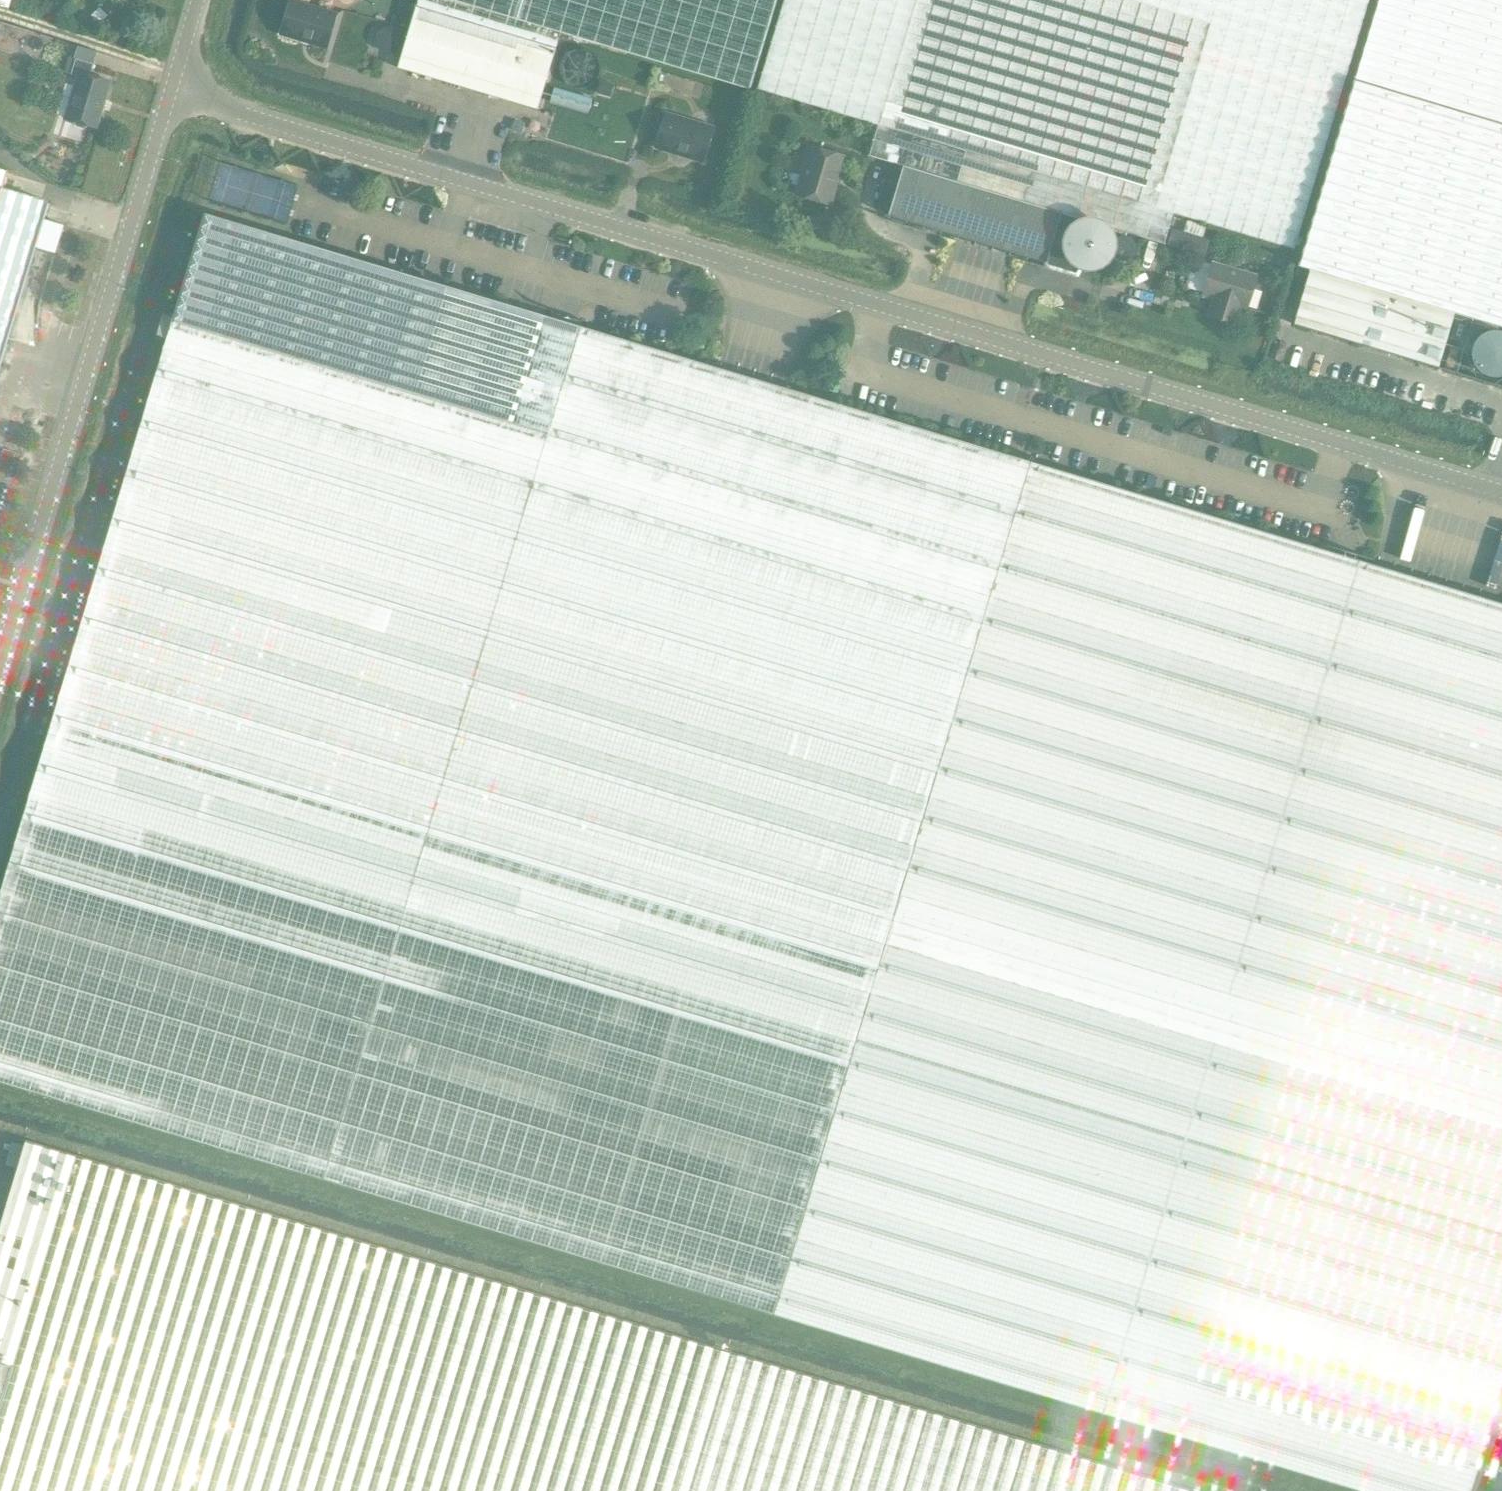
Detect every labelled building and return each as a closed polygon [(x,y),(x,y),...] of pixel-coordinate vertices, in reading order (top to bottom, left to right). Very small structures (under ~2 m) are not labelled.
[(280,34),(301,40),(302,37),(311,39),(310,41),(327,46),(337,13),(292,0),(290,0),(280,34)] [(416,6),(555,48),(560,32),(750,89),(776,0),(418,0),(416,6)] [(903,165),(1060,213),(1163,244),(1173,213),(1293,249),(1368,0),(784,0),(757,89),(878,125),(869,155),(888,161),(897,130),(912,135),(903,165)] [(1299,265),(1310,268),(1453,311),(1501,326),(1501,0),(1379,0),(1305,247),(1299,265)] [(537,109),(555,48),(416,6),(397,67),(537,109)] [(96,127),(110,81),(90,75),(93,64),(76,59),(71,74),(78,76),(66,118),(73,120),(76,126),(83,128),(89,125),(96,127)] [(665,111),(653,148),(703,163),(714,126),(665,111)] [(809,111),(803,132),(849,145),(855,125),(809,111)] [(512,130),(522,133),(524,123),(515,120),(512,130)] [(806,158),(795,194),(831,205),(837,185),(835,185),(844,156),(807,145),(804,157),(806,158)] [(1045,262),(1060,213),(903,165),(888,215),(1045,262)] [(0,169),(0,368),(36,247),(55,253),(64,225),(45,219),(49,203),(2,188),(7,171),(0,169)] [(0,890),(0,1077),(44,1091),(773,1312),(1365,1490),(1466,1490),(1467,1489),(1495,1395),(1501,1373),(1501,604),(1029,460),(786,387),(719,367),(579,325),(204,213),(172,320),(0,890)] [(1207,314),(1236,323),(1241,306),(1247,307),(1256,276),(1212,262),(1202,294),(1212,297),(1207,314)] [(1310,268),(1293,324),(1438,368),(1453,311),(1310,268)] [(9,1365),(72,1155),(25,1141),(0,1224),(0,1362),(9,1365)] [(72,1155),(9,1365),(0,1396),(0,1490),(1192,1490),(72,1155)] [(9,1365),(0,1362),(0,1396),(9,1365)]
